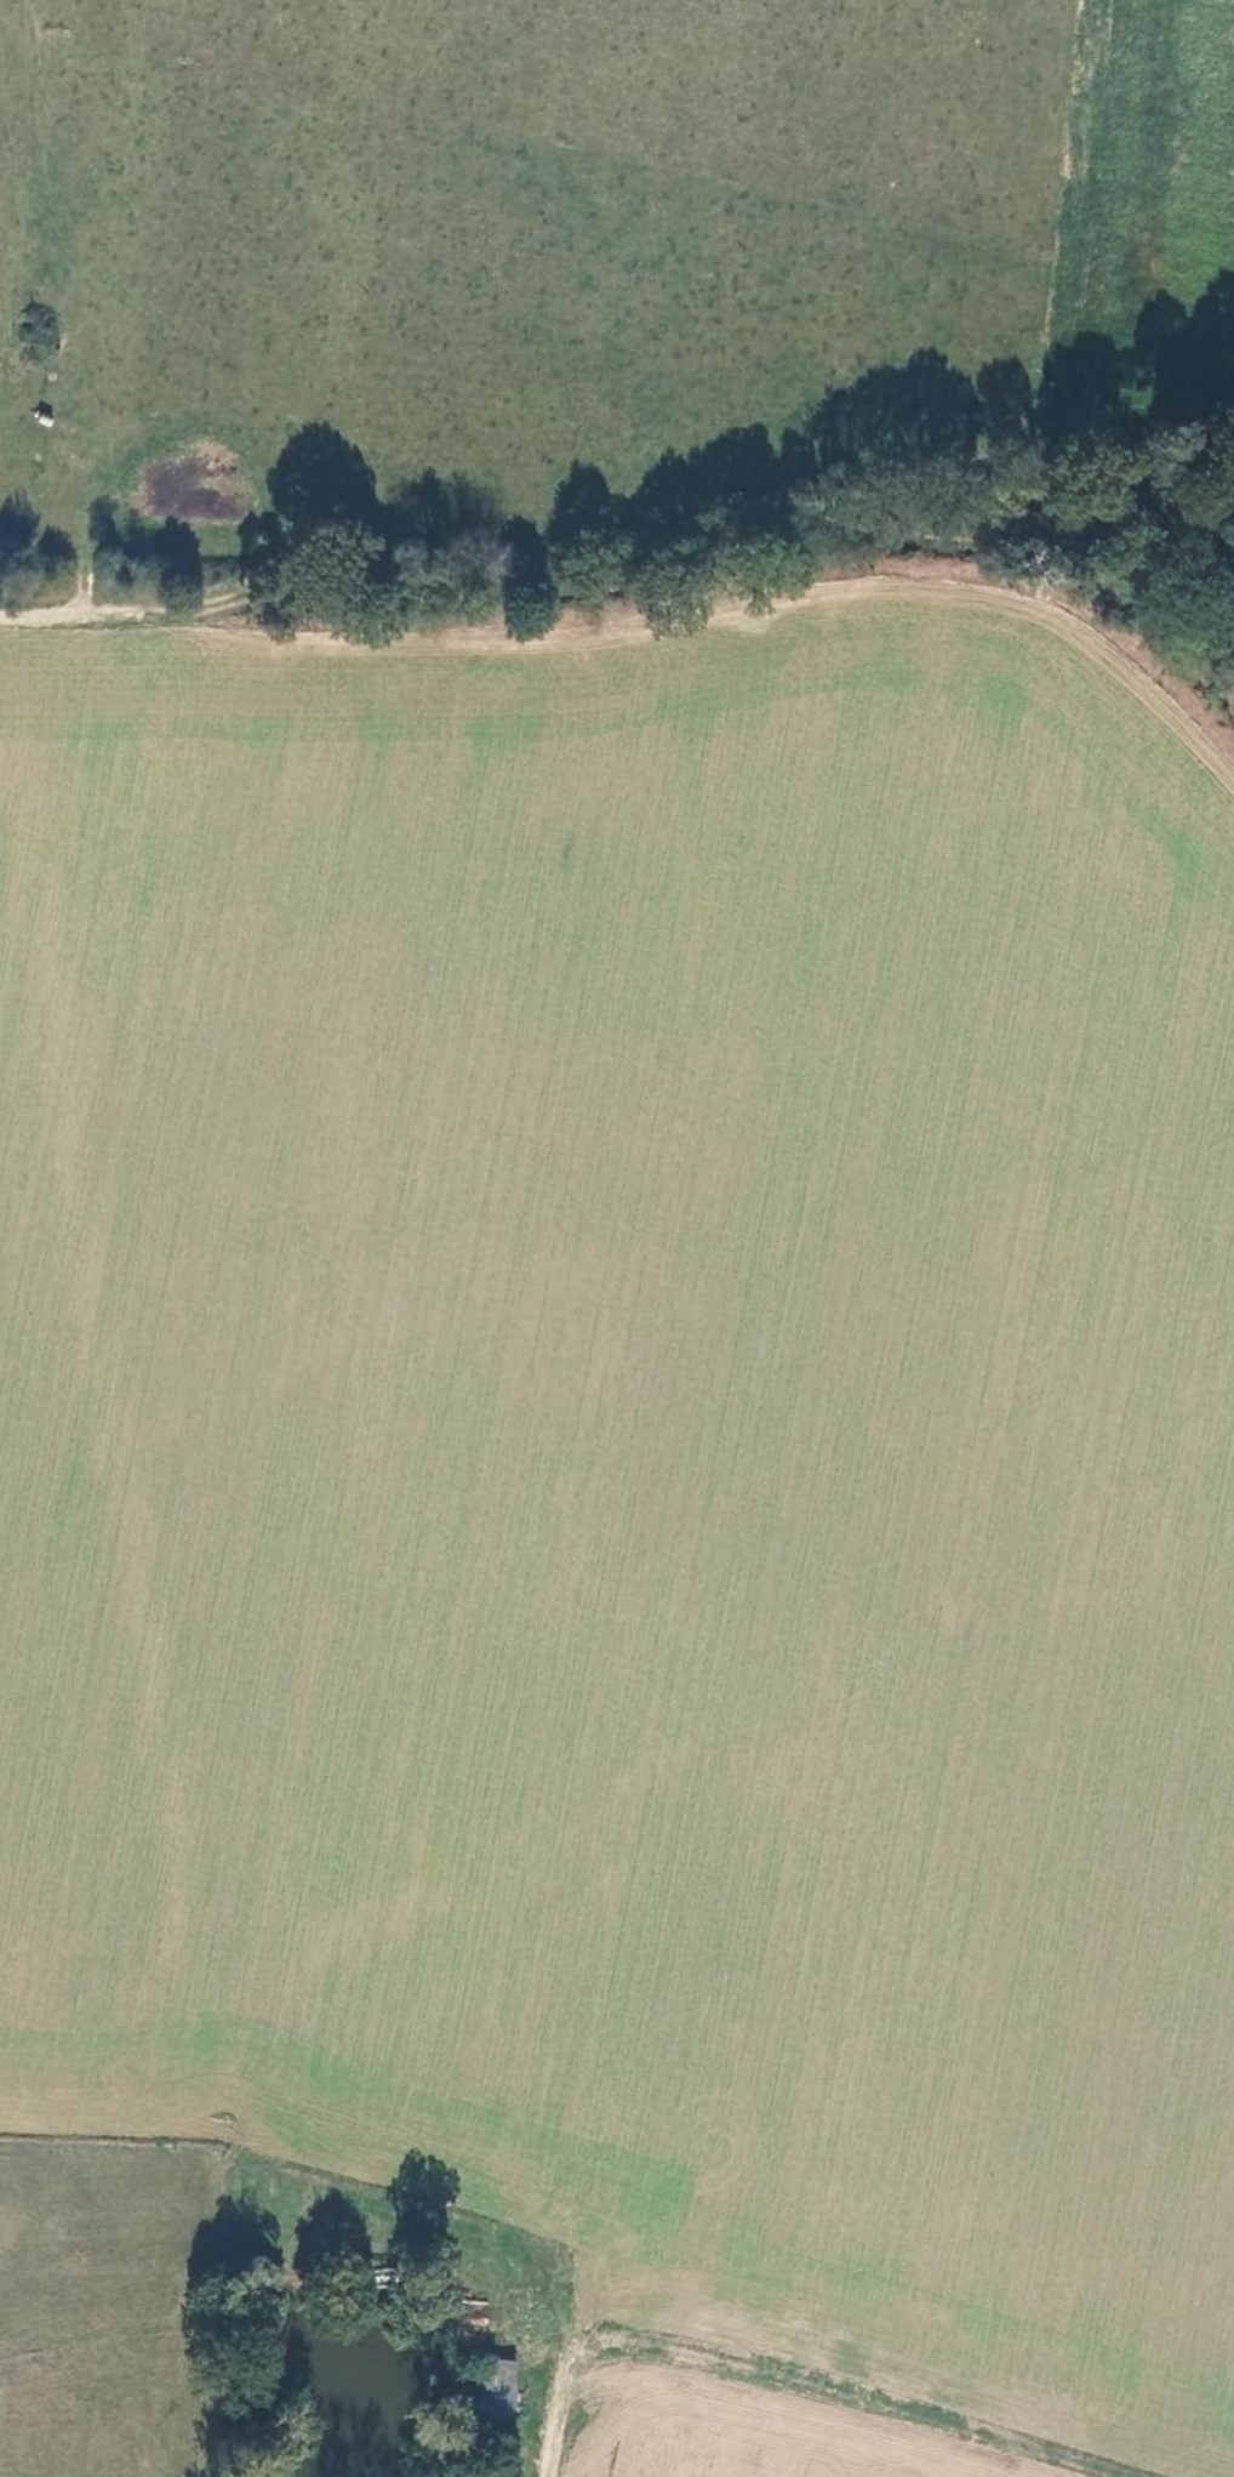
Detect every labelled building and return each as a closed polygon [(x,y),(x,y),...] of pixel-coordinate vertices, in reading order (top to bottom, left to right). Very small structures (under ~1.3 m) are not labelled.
[(473,2414),(515,2418),(520,2362),(478,2358),(473,2414)]
